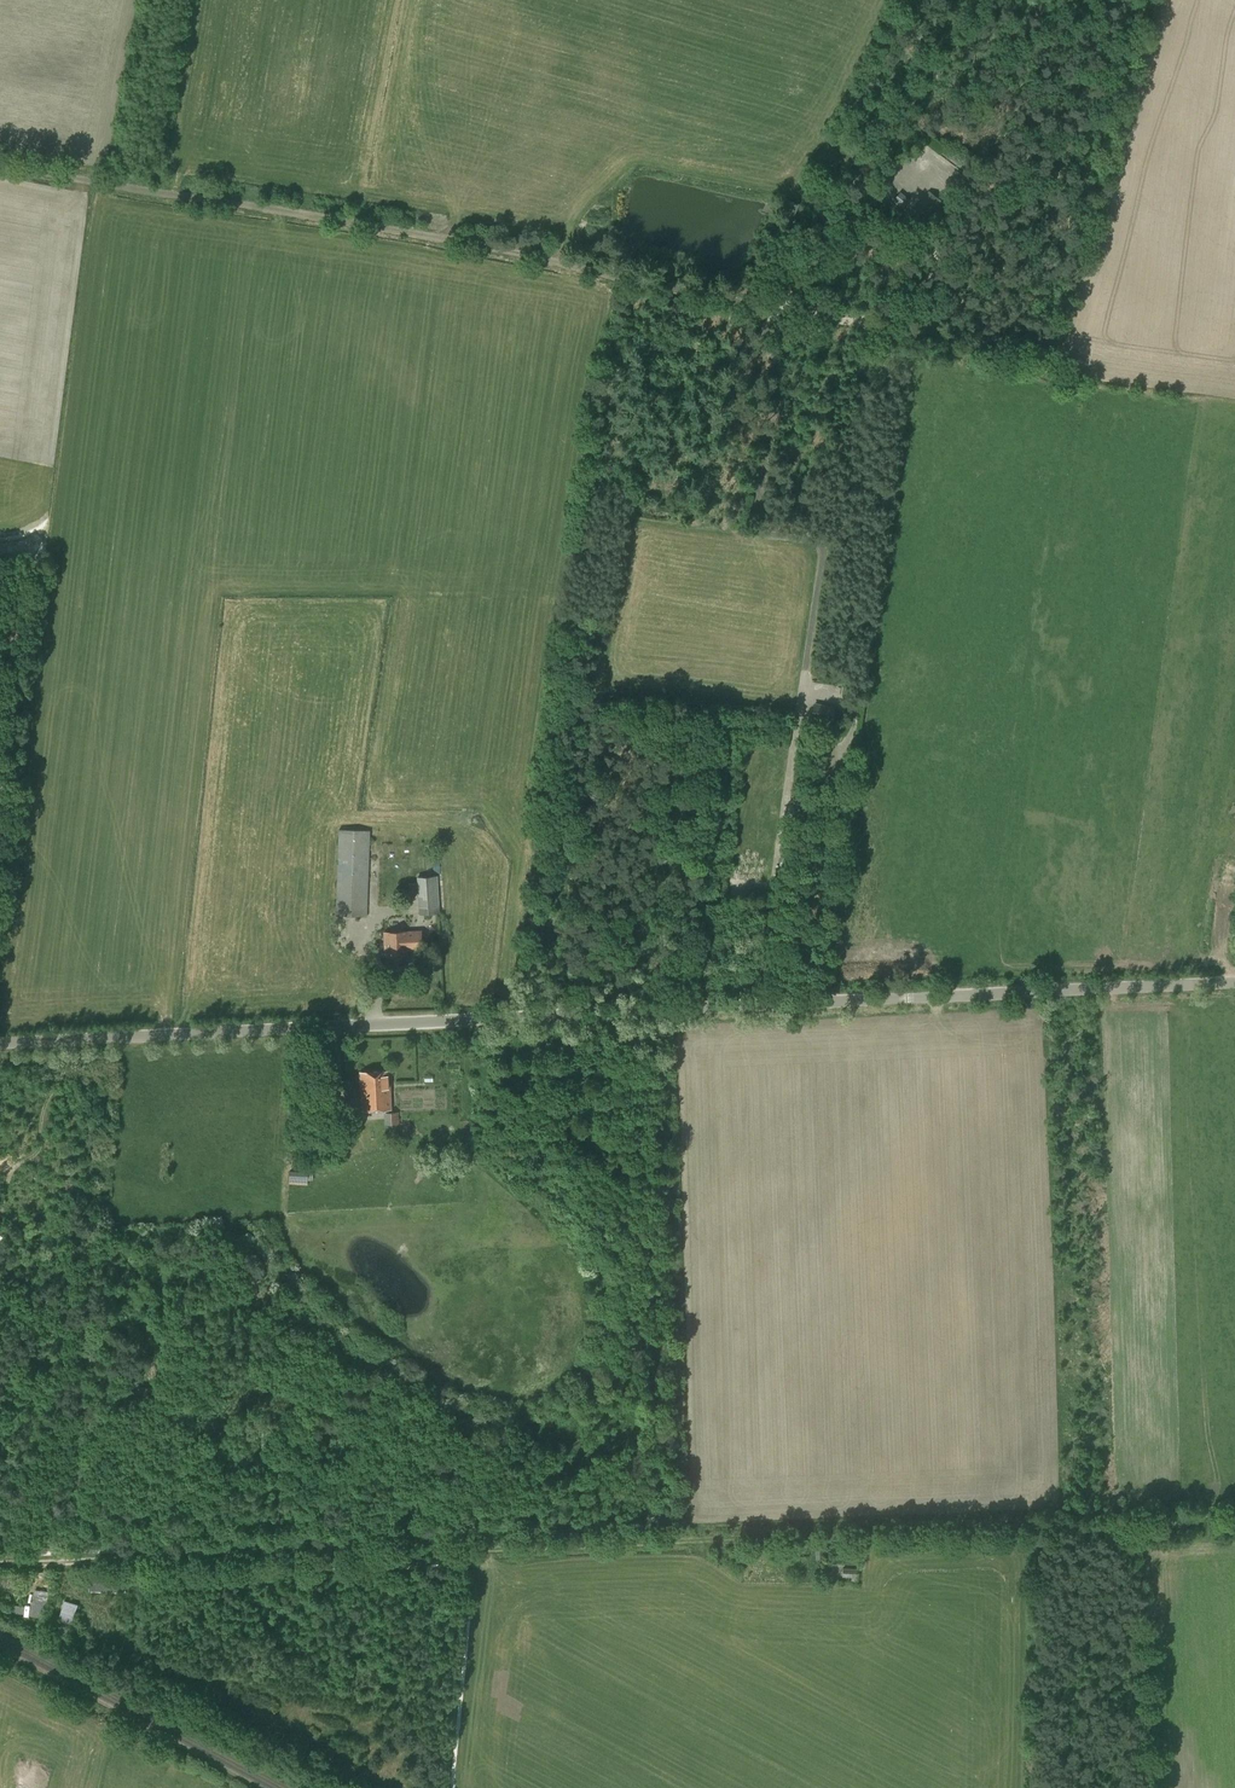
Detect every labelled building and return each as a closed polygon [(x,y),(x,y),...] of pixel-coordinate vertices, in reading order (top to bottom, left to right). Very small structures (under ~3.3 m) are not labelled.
[(929,190),(915,207),(930,218),(943,201),(929,190)] [(794,216),(799,203),(786,197),(780,210),(794,216)] [(793,814),(794,814),(815,817),(817,802),(795,799),(793,814)] [(367,916),(370,830),(339,829),(336,916),(367,916)] [(420,914),(439,912),(437,875),(418,876),(420,914)] [(409,963),(408,949),(424,948),(423,930),(384,932),(385,950),(387,950),(388,964),(409,963)] [(362,1110),(391,1109),(389,1070),(360,1072),(362,1110)] [(399,1111),(386,1112),(386,1124),(399,1124),(399,1111)] [(289,1185),(308,1185),(308,1174),(289,1174),(289,1185)] [(858,1581),(858,1568),(843,1567),(843,1575),(851,1576),(851,1581),(858,1581)] [(44,1619),(52,1587),(42,1584),(40,1590),(35,1589),(28,1615),(44,1619)] [(58,1618),(72,1623),(78,1603),(64,1599),(58,1618)]
